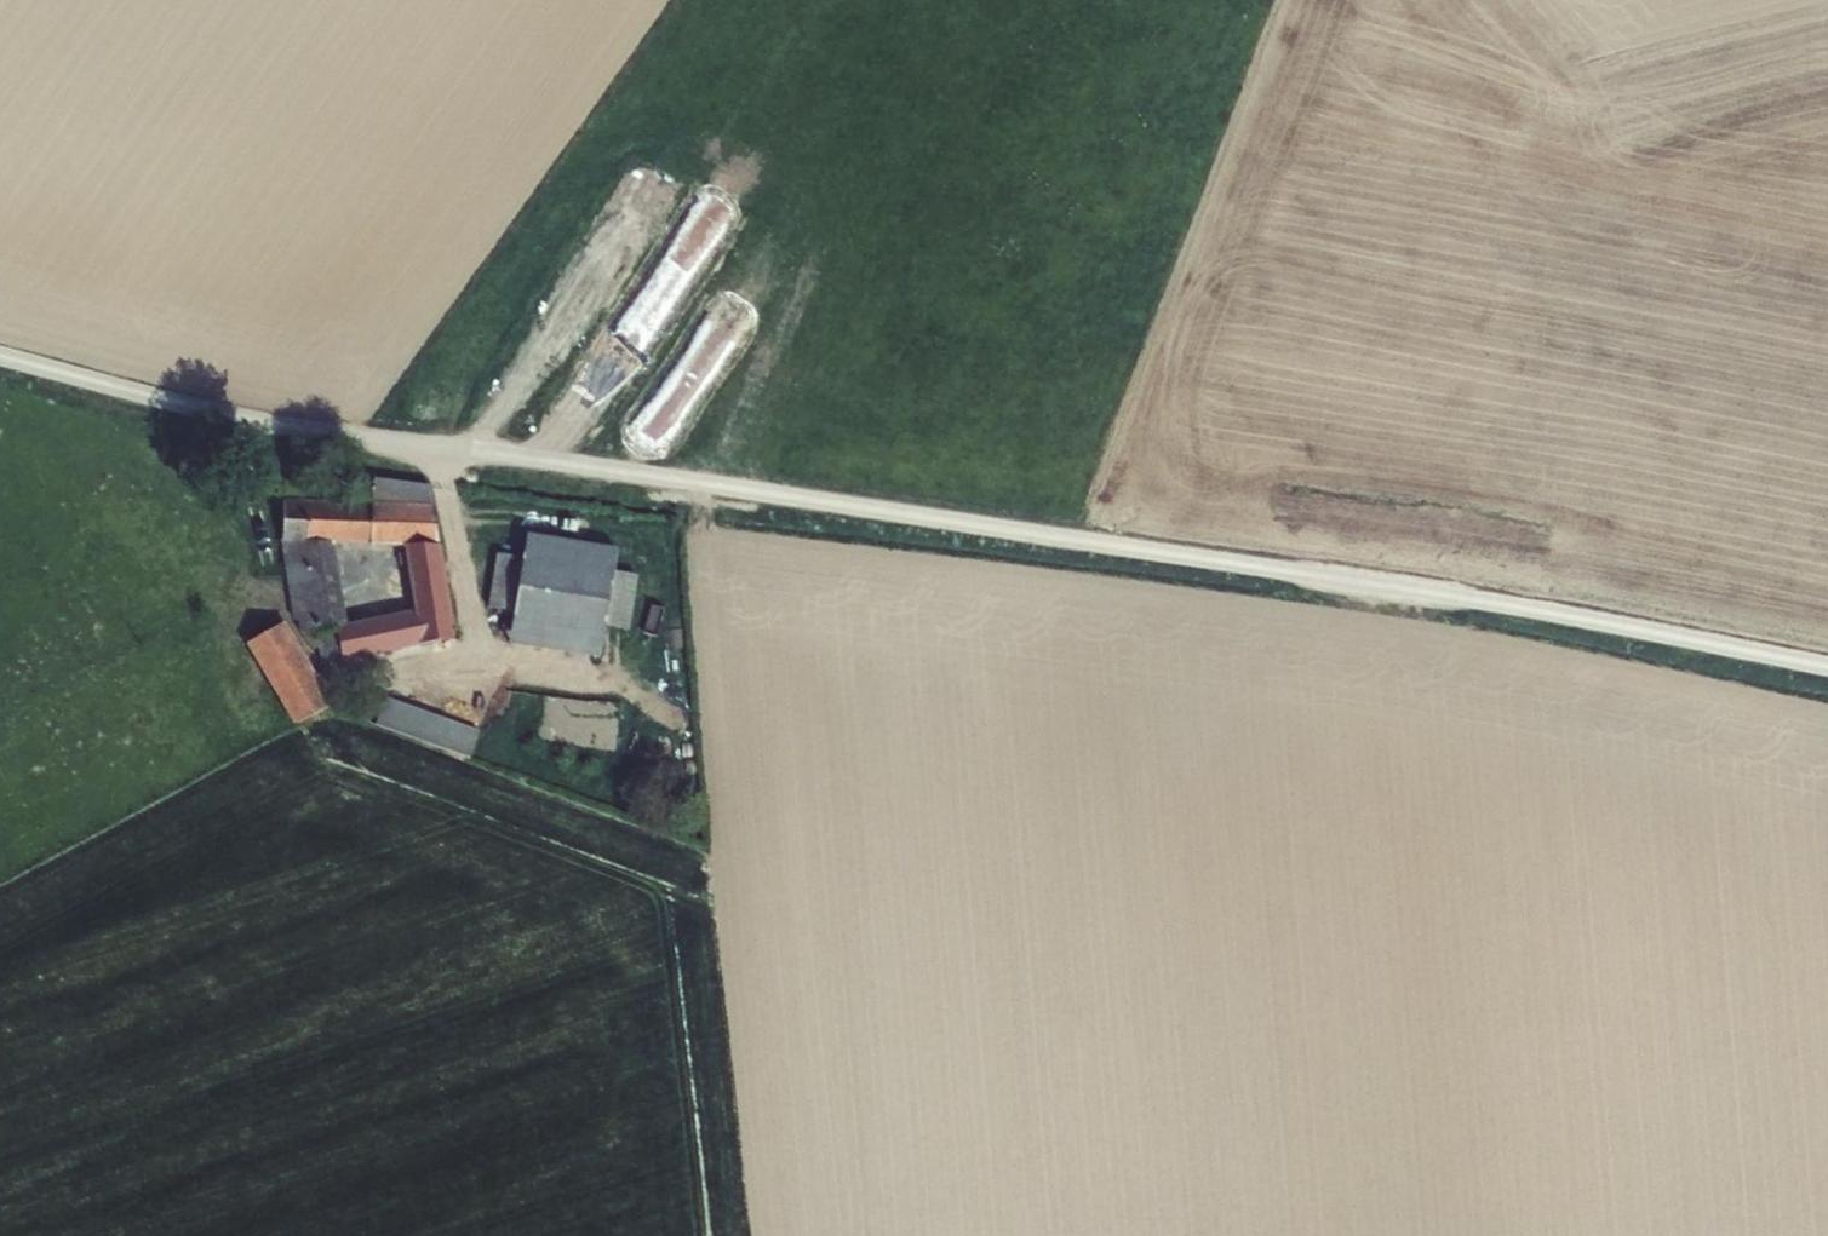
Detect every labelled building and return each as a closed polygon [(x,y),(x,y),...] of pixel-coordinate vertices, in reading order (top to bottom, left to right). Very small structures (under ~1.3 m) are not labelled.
[(370,505),(368,546),(400,548),(409,609),(346,621),(338,630),(298,634),(309,651),(317,650),(320,666),(417,648),(418,646),(453,639),(439,546),(436,547),(428,487),(373,480),(370,505)] [(368,546),(370,505),(282,501),(279,541),(292,623),(296,622),(298,634),(338,630),(346,621),(332,545),(368,546)] [(495,555),(486,608),(512,613),(507,644),(598,659),(602,626),(627,630),(636,577),(611,573),(615,550),(525,535),(520,558),(495,555)] [(283,624),(244,645),(293,727),(332,705),(283,624)] [(384,699),(374,726),(468,759),(477,732),(384,699)]
